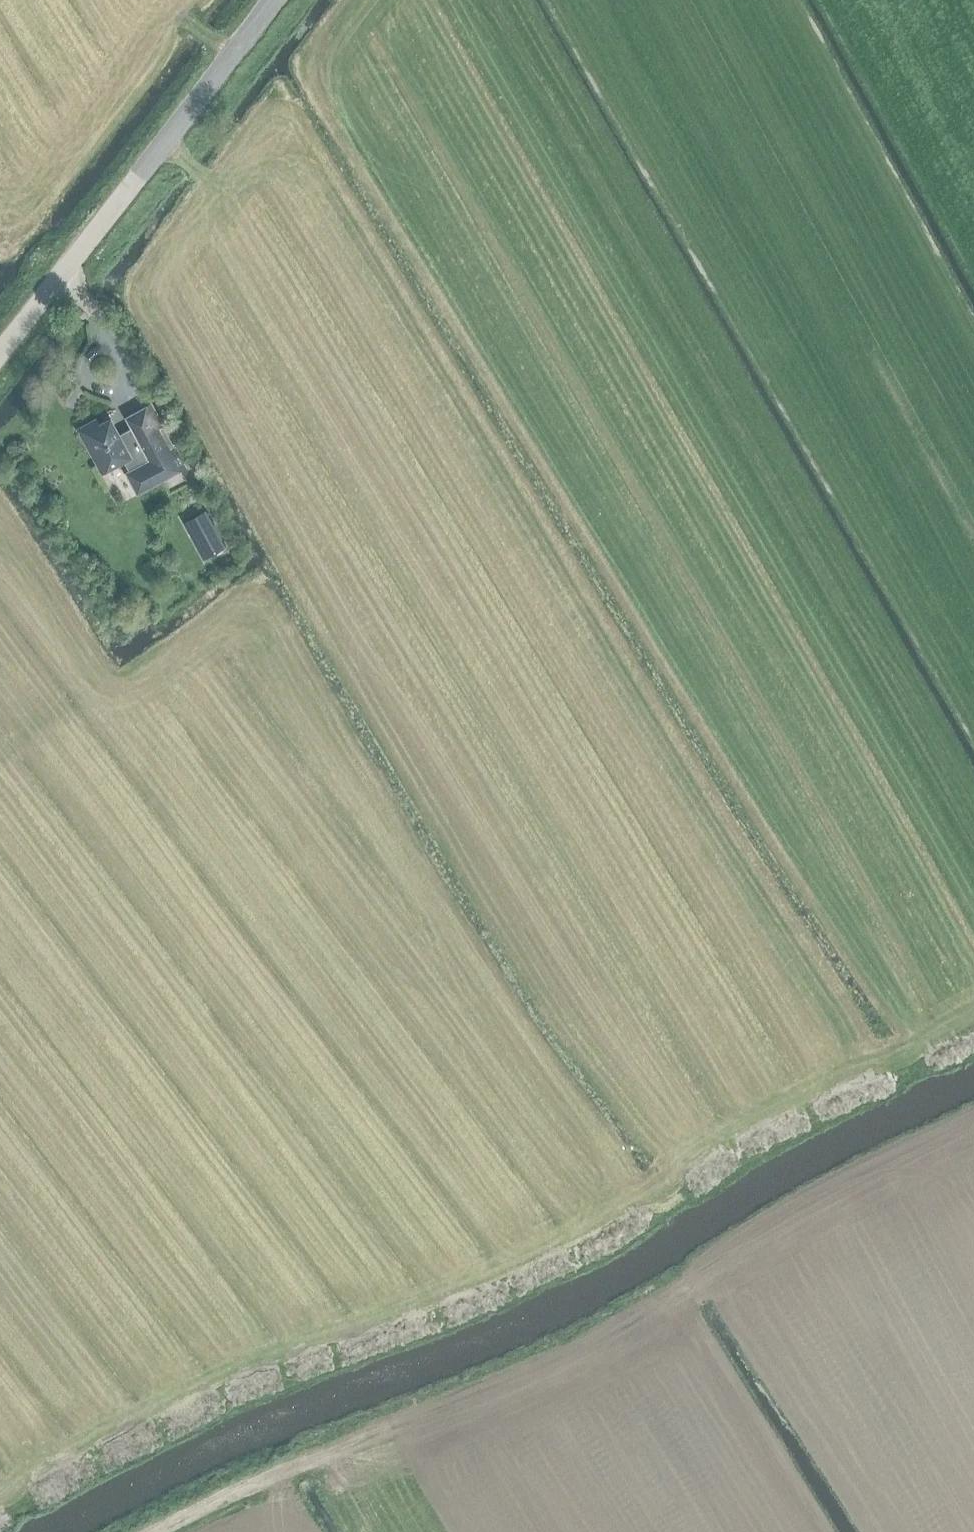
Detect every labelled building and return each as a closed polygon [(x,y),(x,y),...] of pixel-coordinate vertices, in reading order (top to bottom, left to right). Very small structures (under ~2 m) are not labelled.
[(102,469),(125,457),(132,469),(128,472),(138,491),(185,465),(150,404),(127,416),(133,427),(118,435),(110,420),(99,425),(96,420),(80,429),(102,469)] [(205,509),(183,521),(189,532),(200,526),(215,552),(226,546),(205,509)]
